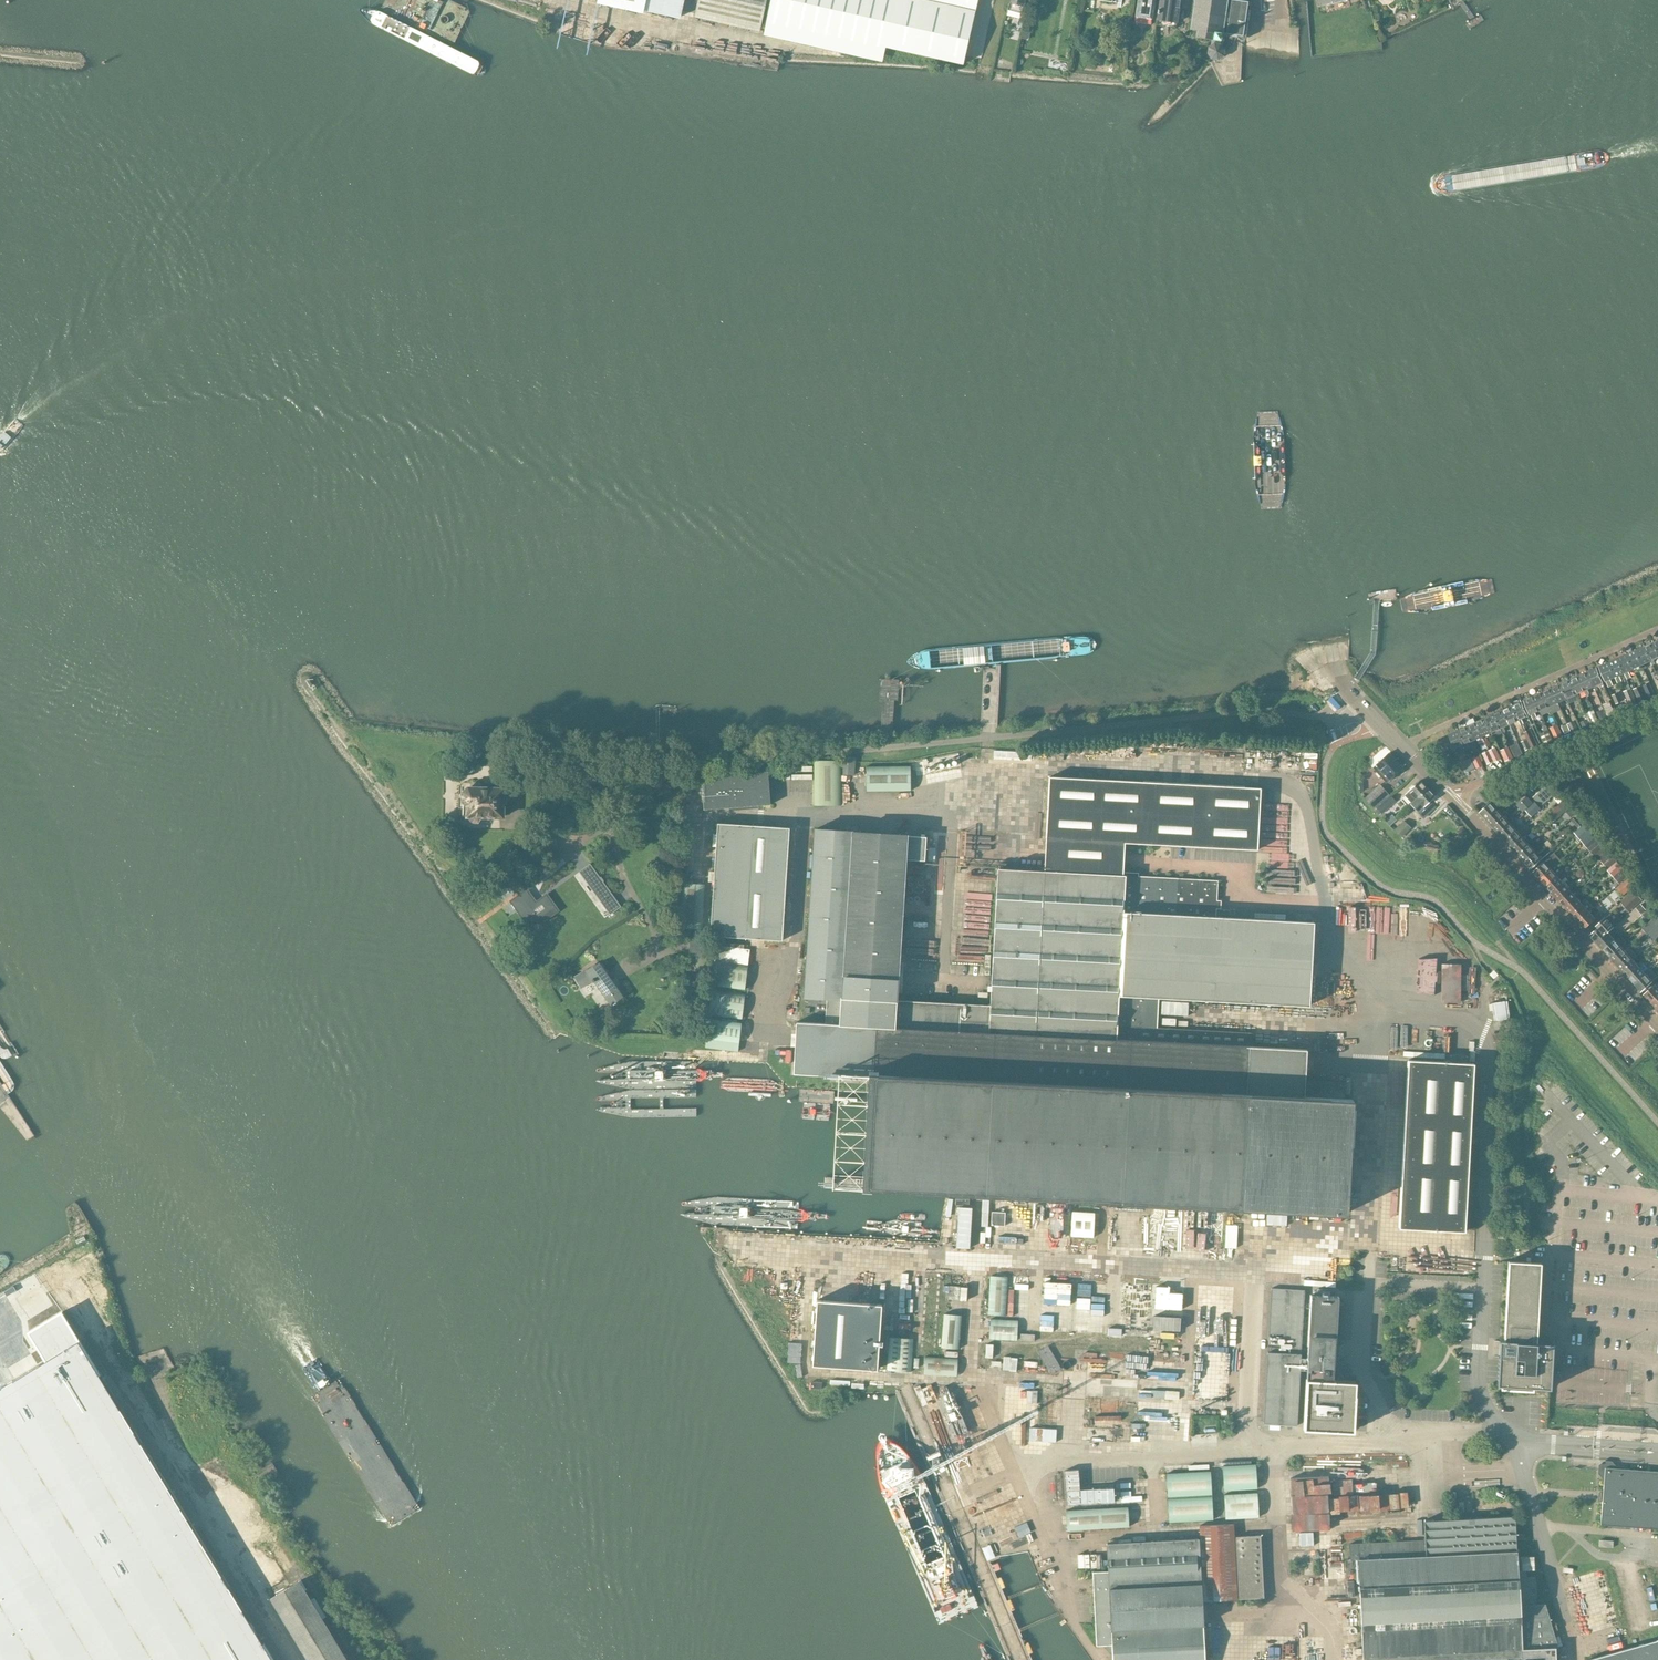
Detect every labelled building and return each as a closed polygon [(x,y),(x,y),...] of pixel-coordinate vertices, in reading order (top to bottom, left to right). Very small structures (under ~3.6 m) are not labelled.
[(601,1),(678,18),(682,0),(601,0),(601,1)] [(860,54),(880,58),(883,46),(962,64),(977,0),(697,0),(695,11),(765,27),(763,31),(860,54)] [(1007,11),(1021,14),(1024,0),(1010,0),(1007,11)] [(1136,17),(1152,19),(1155,0),(1138,0),(1136,17)] [(1156,25),(1176,28),(1177,23),(1180,0),(1160,0),(1157,20),(1156,25)] [(1191,30),(1198,31),(1197,38),(1212,40),(1211,45),(1209,47),(1208,54),(1211,59),(1218,59),(1223,55),(1224,48),(1223,47),(1224,34),(1222,34),(1222,33),(1238,36),(1243,36),(1247,10),(1251,10),(1252,2),(1242,1),(1242,0),(1196,0),(1191,30)] [(1645,647),(1651,661),(1653,665),(1656,664),(1654,660),(1657,658),(1657,652),(1654,643),(1645,647)] [(1645,647),(1636,651),(1642,665),(1644,669),(1647,668),(1645,664),(1651,661),(1645,647)] [(1636,651),(1627,654),(1633,669),(1635,673),(1638,672),(1636,668),(1642,665),(1636,651)] [(1627,654),(1618,659),(1624,673),(1626,677),(1629,676),(1627,672),(1633,669),(1627,654)] [(1624,673),(1618,659),(1609,663),(1615,677),(1617,681),(1619,680),(1621,679),(1620,675),(1624,673)] [(1615,677),(1609,663),(1600,667),(1606,681),(1608,685),(1611,684),(1613,683),(1611,679),(1615,677)] [(1597,668),(1587,672),(1594,686),(1596,691),(1598,689),(1596,685),(1603,682),(1597,668)] [(1587,672),(1578,676),(1585,690),(1587,695),(1589,693),(1587,689),(1594,686),(1587,672)] [(1578,676),(1569,680),(1576,694),(1578,699),(1580,697),(1578,693),(1585,690),(1578,676)] [(1576,694),(1569,680),(1561,684),(1567,699),(1569,703),(1578,700),(1578,699),(1576,694)] [(1643,685),(1649,700),(1656,697),(1650,682),(1643,685)] [(1561,684),(1551,688),(1558,703),(1560,707),(1562,705),(1561,701),(1567,699),(1561,684)] [(1634,690),(1639,703),(1646,700),(1641,687),(1634,690)] [(1551,688),(1543,692),(1549,706),(1551,711),(1552,714),(1561,710),(1560,707),(1558,703),(1551,688)] [(1631,689),(1624,692),(1631,706),(1638,703),(1631,689)] [(1544,714),(1551,711),(1549,706),(1543,692),(1534,696),(1540,711),(1542,715),(1544,714)] [(1540,711),(1534,696),(1525,700),(1531,715),(1533,719),(1535,718),(1534,713),(1540,711)] [(1602,704),(1608,716),(1615,713),(1610,701),(1602,704)] [(1522,702),(1513,706),(1519,720),(1521,724),(1523,723),(1521,719),(1528,716),(1522,702)] [(1513,706),(1504,710),(1510,724),(1513,723),(1519,720),(1513,706)] [(1607,717),(1605,712),(1604,709),(1597,712),(1601,720),(1607,717)] [(1504,710),(1495,714),(1503,732),(1505,731),(1504,727),(1510,724),(1504,710)] [(1587,713),(1588,716),(1592,725),(1599,722),(1595,713),(1593,710),(1587,713)] [(1495,714),(1486,718),(1492,732),(1494,736),(1503,732),(1495,714)] [(1486,718),(1476,722),(1483,736),(1485,741),(1488,739),(1486,735),(1492,732),(1486,718)] [(1587,719),(1580,722),(1584,729),(1590,726),(1587,719)] [(1574,720),(1568,724),(1571,731),(1572,734),(1579,730),(1574,720)] [(1476,722),(1468,726),(1474,740),(1476,745),(1478,744),(1485,741),(1483,736),(1476,722)] [(1550,727),(1555,739),(1556,738),(1561,737),(1562,736),(1557,724),(1550,727)] [(1568,724),(1561,726),(1565,734),(1569,732),(1571,731),(1568,724)] [(1468,726),(1459,730),(1465,744),(1467,749),(1470,747),(1476,745),(1474,740),(1468,726)] [(1449,734),(1452,740),(1453,742),(1453,743),(1456,749),(1458,753),(1461,752),(1467,749),(1465,744),(1459,730),(1450,734),(1449,734)] [(1536,744),(1530,730),(1524,733),(1530,746),(1536,744)] [(1545,746),(1546,746),(1554,742),(1549,730),(1540,734),(1545,746)] [(1521,742),(1525,750),(1530,748),(1527,739),(1521,742)] [(1510,746),(1515,756),(1522,753),(1517,743),(1510,746)] [(1383,747),(1367,762),(1386,782),(1402,768),(1383,747)] [(1496,747),(1489,750),(1489,751),(1494,761),(1495,763),(1501,759),(1496,747)] [(1500,751),(1505,761),(1512,757),(1507,747),(1500,751)] [(1489,751),(1483,754),(1487,764),(1494,761),(1489,751)] [(941,755),(928,759),(934,779),(947,776),(941,755)] [(1472,758),(1477,769),(1483,766),(1478,756),(1472,758)] [(854,757),(843,757),(842,774),(853,775),(854,757)] [(1462,764),(1461,764),(1465,773),(1466,772),(1467,773),(1475,769),(1470,758),(1462,762),(1462,764)] [(838,760),(814,760),(814,804),(838,804),(838,760)] [(910,766),(866,766),(866,791),(910,790),(910,766)] [(701,775),(703,810),(771,805),(768,770),(701,775)] [(1050,777),(1045,871),(1121,875),(1125,875),(1125,872),(1123,872),(1124,842),(1257,849),(1260,788),(1050,777)] [(1411,802),(1427,788),(1420,780),(1408,791),(1404,795),(1411,802)] [(468,816),(469,816),(472,821),(478,822),(482,816),(503,817),(504,795),(504,789),(482,788),(479,783),(473,782),(470,788),(469,788),(463,793),(463,800),(468,805),(468,816)] [(1518,792),(1515,788),(1510,783),(1504,788),(1505,789),(1512,797),(1516,794),(1518,792)] [(1533,797),(1541,806),(1557,792),(1549,783),(1533,797)] [(1364,798),(1374,808),(1389,794),(1379,784),(1364,798)] [(1434,796),(1427,788),(1415,799),(1411,803),(1416,808),(1418,810),(1422,807),(1434,796)] [(1526,797),(1520,790),(1518,792),(1516,794),(1522,800),(1526,797)] [(1560,792),(1554,798),(1559,803),(1566,798),(1560,792)] [(1377,807),(1382,813),(1396,801),(1390,795),(1377,807)] [(1522,800),(1522,801),(1528,808),(1533,803),(1527,796),(1526,797),(1522,800)] [(1480,812),(1487,820),(1498,810),(1501,806),(1500,804),(1496,808),(1491,802),(1490,804),(1480,812)] [(1540,808),(1534,802),(1533,803),(1528,808),(1534,814),(1540,808)] [(1562,802),(1550,814),(1556,820),(1568,808),(1562,802)] [(1578,812),(1573,805),(1567,810),(1572,817),(1578,812)] [(1487,820),(1493,827),(1504,817),(1508,813),(1506,811),(1502,814),(1498,810),(1487,820)] [(1571,820),(1578,829),(1583,824),(1583,823),(1585,821),(1579,815),(1577,817),(1577,816),(1571,820)] [(1389,826),(1395,821),(1390,816),(1385,821),(1389,826)] [(1394,830),(1403,822),(1399,817),(1395,821),(1389,826),(1394,830)] [(1493,827),(1499,834),(1510,824),(1514,820),(1512,818),(1508,821),(1504,817),(1493,827)] [(1404,820),(1403,822),(1394,830),(1401,838),(1412,828),(1404,820)] [(1505,841),(1517,831),(1521,827),(1519,825),(1514,820),(1510,824),(1499,834),(1505,841)] [(716,844),(710,935),(782,940),(788,844),(789,827),(774,826),(717,823),(716,844)] [(1575,833),(1582,842),(1592,834),(1593,832),(1586,823),(1586,824),(1575,833)] [(826,1023),(825,1027),(895,1033),(896,1003),(905,859),(925,860),(926,837),(815,829),(804,996),(808,997),(827,998),(827,1006),(826,1015),(826,1023)] [(1505,841),(1512,848),(1527,834),(1525,832),(1521,836),(1517,831),(1505,841)] [(1512,848),(1518,855),(1533,841),(1527,834),(1512,848)] [(1582,842),(1588,849),(1598,841),(1592,834),(1582,842)] [(535,843),(538,858),(558,854),(555,840),(535,843)] [(1533,841),(1518,855),(1525,862),(1536,852),(1544,844),(1541,840),(1537,844),(1534,840),(1533,841)] [(1588,849),(1593,855),(1603,847),(1598,841),(1588,849)] [(1536,852),(1525,862),(1531,869),(1532,868),(1547,854),(1544,851),(1547,847),(1544,844),(1536,852)] [(1595,854),(1602,862),(1611,854),(1604,847),(1595,854)] [(1561,860),(1555,853),(1545,862),(1535,871),(1534,872),(1540,879),(1552,869),(1555,866),(1561,860)] [(1608,869),(1617,861),(1611,854),(1602,862),(1608,869)] [(1613,878),(1623,868),(1620,864),(1617,861),(1608,869),(1607,871),(1613,878)] [(590,863),(579,872),(610,914),(621,906),(590,863)] [(990,1007),(988,1037),(1119,1044),(1121,1000),(1125,914),(1127,878),(1125,875),(1121,875),(1045,871),(998,868),(990,1007)] [(1619,884),(1628,877),(1630,875),(1623,868),(1613,878),(1619,884)] [(1547,886),(1558,876),(1562,873),(1559,871),(1556,874),(1552,869),(1540,879),(1547,886)] [(1576,872),(1576,875),(1577,877),(1580,878),(1584,874),(1585,872),(1583,869),(1580,869),(1576,872)] [(1138,873),(1125,872),(1125,875),(1127,878),(1125,914),(1215,917),(1216,909),(1220,909),(1221,901),(1216,901),(1218,881),(1138,876),(1138,873)] [(1547,886),(1553,893),(1564,883),(1568,880),(1566,877),(1562,881),(1558,876),(1547,886)] [(1623,896),(1635,885),(1628,877),(1619,884),(1616,888),(1623,896)] [(677,927),(702,929),(704,884),(680,882),(677,927)] [(1559,900),(1570,890),(1574,887),(1572,885),(1568,888),(1564,883),(1553,893),(1559,900)] [(531,901),(534,899),(527,890),(513,900),(511,901),(518,910),(529,925),(538,919),(541,922),(558,910),(547,895),(534,904),(531,901)] [(1559,900),(1566,907),(1577,897),(1581,894),(1579,892),(1575,895),(1570,890),(1559,900)] [(1634,891),(1626,898),(1634,907),(1642,900),(1634,891)] [(1566,907),(1572,914),(1583,904),(1587,901),(1585,899),(1581,902),(1577,897),(1566,907)] [(1572,914),(1578,921),(1589,911),(1593,908),(1591,906),(1587,909),(1583,904),(1572,914)] [(1641,904),(1636,908),(1641,914),(1646,909),(1641,904)] [(1649,920),(1655,914),(1650,909),(1644,915),(1649,920)] [(1589,911),(1578,921),(1585,928),(1586,928),(1596,918),(1600,915),(1598,912),(1594,916),(1589,911)] [(1215,917),(1125,914),(1121,1000),(1158,1001),(1159,997),(1309,1005),(1314,922),(1215,917)] [(1642,928),(1647,934),(1655,927),(1657,924),(1657,916),(1657,915),(1650,921),(1642,928)] [(1592,934),(1590,935),(1597,942),(1608,932),(1612,929),(1615,926),(1607,917),(1599,925),(1600,926),(1592,934)] [(664,922),(659,926),(662,931),(668,928),(664,922)] [(1597,942),(1603,949),(1619,935),(1617,932),(1616,934),(1612,937),(1608,932),(1597,942)] [(1603,949),(1610,956),(1621,946),(1625,943),(1626,942),(1619,935),(1603,949)] [(707,955),(706,955),(707,939),(691,938),(690,954),(696,954),(696,970),(706,971),(707,955)] [(1610,956),(1616,963),(1627,953),(1631,950),(1629,947),(1625,951),(1621,946),(1610,956)] [(1622,970),(1633,960),(1637,957),(1631,950),(1627,953),(1616,963),(1622,970)] [(1622,970),(1629,977),(1640,967),(1644,964),(1649,958),(1647,956),(1641,961),(1638,965),(1633,960),(1622,970)] [(715,961),(711,985),(745,989),(748,965),(715,961)] [(574,977),(581,988),(594,980),(611,1005),(623,996),(599,962),(596,965),(595,964),(574,977)] [(1629,977),(1635,984),(1650,971),(1648,968),(1644,972),(1640,967),(1629,977)] [(1635,984),(1641,991),(1643,990),(1652,981),(1656,978),(1657,976),(1651,969),(1650,971),(1635,984)] [(1651,1002),(1657,995),(1657,982),(1655,984),(1646,993),(1644,994),(1651,1002)] [(712,990),(709,1016),(741,1019),(744,993),(712,990)] [(827,1006),(827,998),(808,997),(807,1006),(814,1006),(827,1006)] [(1352,1099),(1344,1099),(1303,1097),(1304,1081),(1306,1049),(1251,1047),(1252,1033),(1157,1027),(1158,1001),(1121,1000),(1119,1044),(988,1037),(895,1033),(825,1027),(826,1023),(796,1021),(794,1072),(873,1076),(867,1187),(1346,1213),(1352,1099)] [(1507,1001),(1491,1003),(1494,1021),(1509,1019),(1507,1001)] [(990,1007),(896,1003),(895,1033),(988,1037),(990,1007)] [(827,1006),(814,1006),(814,1014),(826,1015),(827,1006)] [(708,1019),(706,1038),(739,1042),(741,1023),(708,1019)] [(1,1058),(3,1059),(6,1059),(9,1058),(11,1056),(7,1048),(5,1048),(3,1048),(1,1047),(0,1046),(0,1057),(1,1058)] [(1399,1227),(1464,1231),(1473,1063),(1408,1060),(1399,1227)] [(1345,1084),(1304,1081),(1303,1097),(1344,1099),(1345,1084)] [(959,1207),(957,1247),(970,1247),(972,1208),(959,1207)] [(1094,1212),(1072,1211),(1071,1236),(1093,1238),(1094,1212)] [(1540,1262),(1508,1261),(1500,1390),(1533,1391),(1533,1387),(1549,1388),(1552,1343),(1536,1342),(1540,1262)] [(990,1276),(988,1314),(1006,1315),(1008,1277),(990,1276)] [(1304,1289),(1271,1288),(1263,1423),(1297,1424),(1299,1370),(1307,1370),(1304,1428),(1353,1431),(1356,1381),(1332,1380),(1333,1368),(1334,1368),(1339,1296),(1310,1294),(1306,1358),(1300,1358),(1304,1289)] [(812,1364),(877,1369),(882,1304),(817,1299),(812,1364)] [(62,1312),(30,1331),(47,1360),(0,1388),(0,1659),(274,1659),(62,1312)] [(944,1314),(941,1347),(958,1348),(961,1315),(944,1314)] [(989,1338),(1017,1339),(1018,1319),(990,1318),(989,1338)] [(889,1337),(887,1370),(911,1371),(913,1339),(889,1337)] [(925,1356),(923,1373),(957,1375),(955,1358),(925,1356)] [(24,1370),(36,1363),(33,1357),(20,1365),(24,1370)] [(1140,1368),(1138,1385),(1177,1388),(1178,1371),(1140,1368)] [(1657,1528),(1657,1472),(1638,1470),(1613,1468),(1613,1467),(1610,1463),(1604,1462),(1600,1465),(1600,1471),(1603,1475),(1604,1475),(1600,1524),(1657,1528)] [(1255,1464),(1222,1466),(1224,1490),(1257,1488),(1255,1464)] [(1079,1489),(1078,1469),(1065,1470),(1068,1504),(1114,1501),(1113,1486),(1079,1489)] [(1210,1470),(1166,1473),(1167,1496),(1211,1494),(1210,1470)] [(1257,1493),(1224,1495),(1225,1519),(1258,1517),(1257,1493)] [(1211,1496),(1167,1498),(1169,1522),(1213,1519),(1211,1496)] [(1128,1507),(1066,1510),(1067,1530),(1129,1526),(1128,1507)] [(1520,1606),(1536,1605),(1535,1577),(1527,1577),(1526,1569),(1533,1569),(1533,1556),(1517,1557),(1516,1539),(1524,1539),(1524,1534),(1515,1534),(1515,1516),(1424,1520),(1424,1540),(1349,1544),(1350,1559),(1345,1559),(1345,1573),(1359,1572),(1363,1659),(1523,1659),(1520,1606)] [(1200,1530),(1203,1601),(1237,1599),(1233,1523),(1200,1525),(1200,1530)] [(1236,1536),(1239,1598),(1263,1597),(1260,1535),(1236,1536)] [(1198,1538),(1107,1543),(1108,1571),(1092,1571),(1096,1645),(1112,1644),(1113,1659),(1205,1659),(1198,1538)] [(302,1582),(300,1579),(271,1596),(310,1659),(349,1659),(302,1582)] [(1544,1604),(1520,1606),(1523,1659),(1556,1659),(1555,1647),(1562,1645),(1559,1635),(1554,1637),(1544,1604)] [(1630,1648),(1588,1659),(1657,1659),(1657,1640),(1630,1648)]
